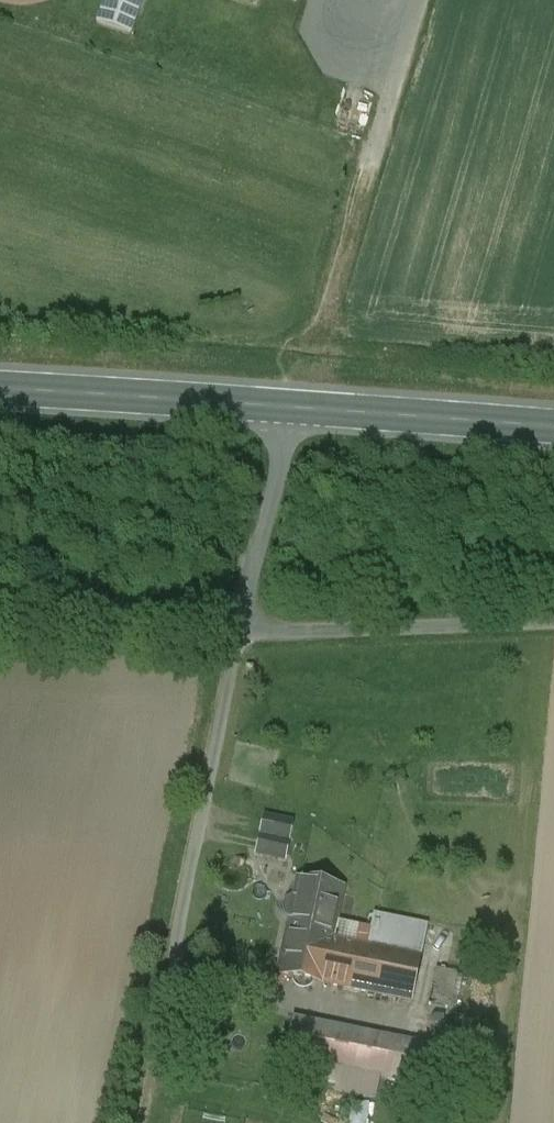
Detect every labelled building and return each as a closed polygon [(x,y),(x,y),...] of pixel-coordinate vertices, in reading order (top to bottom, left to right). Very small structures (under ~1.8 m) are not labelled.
[(98,26),(133,38),(146,0),(107,0),(98,26)] [(293,823),(264,817),(256,855),(285,861),(293,823)] [(299,881),(278,974),(323,984),(332,940),(343,891),(299,881)] [(332,940),(323,984),(411,1003),(428,926),(379,916),(375,915),(372,930),(359,927),(356,945),(332,940)] [(442,967),(434,1000),(458,1006),(466,972),(442,967)] [(441,1050),(295,1020),(287,1058),(303,1061),(380,1076),(433,1087),(434,1082),(441,1050)] [(380,1076),(303,1061),(300,1076),(339,1084),(337,1092),(375,1099),(380,1076)]
